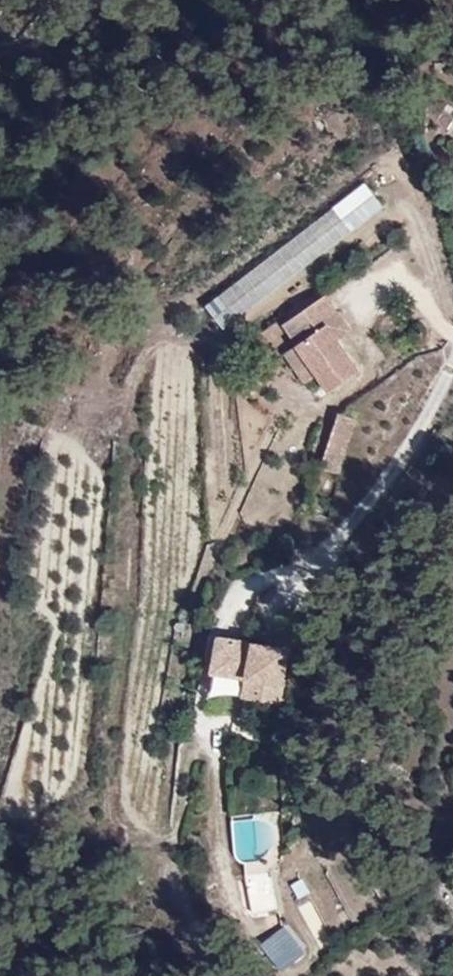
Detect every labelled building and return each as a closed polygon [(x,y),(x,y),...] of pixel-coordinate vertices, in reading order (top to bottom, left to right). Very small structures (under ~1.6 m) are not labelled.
[(232,302),(404,194),(387,164),(215,272),(232,302)] [(316,351),(331,377),(367,354),(343,316),(353,307),(331,273),(291,297),(296,307),(289,312),(302,332),(285,343),(298,363),(316,351)] [(315,388),(331,377),(316,351),(298,363),(315,388)] [(345,437),(356,407),(333,399),(322,428),(345,437)] [(221,629),(216,663),(250,668),(248,686),(283,691),(291,638),(255,634),(221,629)] [(266,818),(230,821),(233,860),(269,857),(266,818)]
